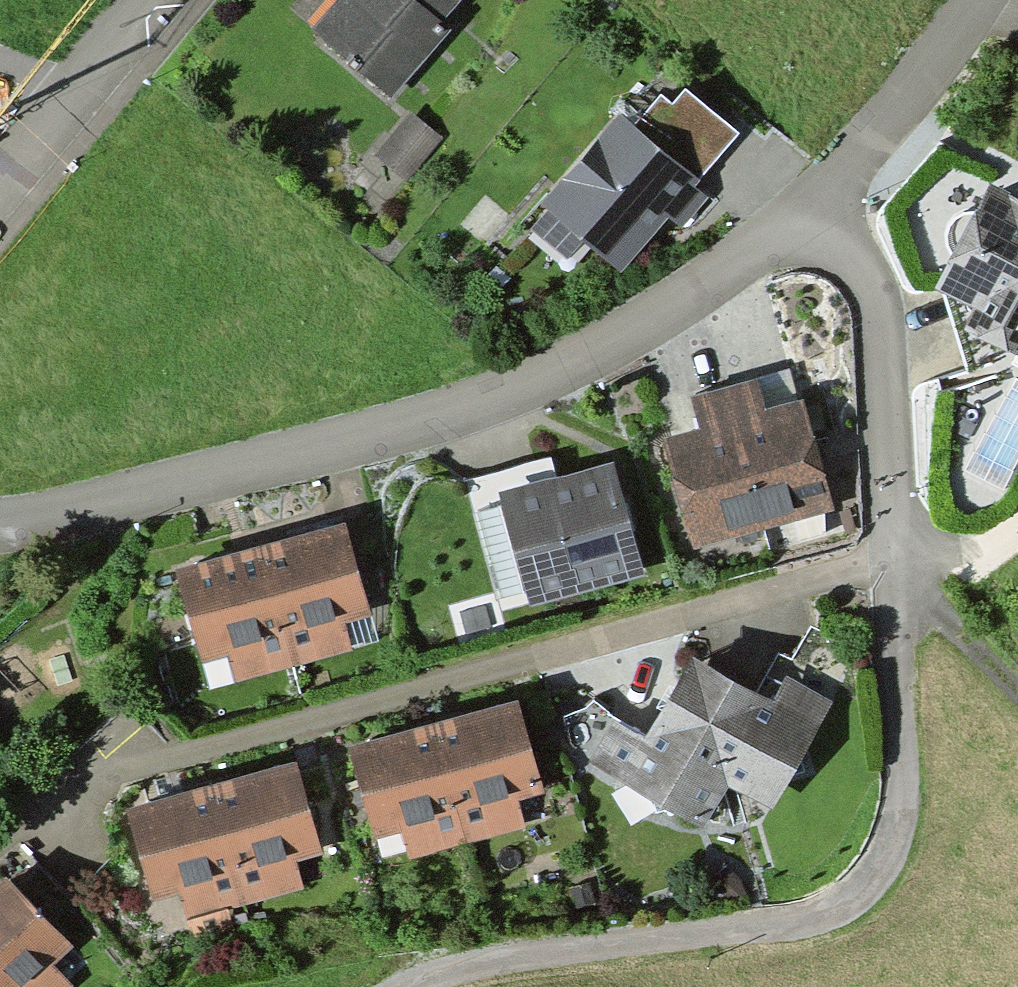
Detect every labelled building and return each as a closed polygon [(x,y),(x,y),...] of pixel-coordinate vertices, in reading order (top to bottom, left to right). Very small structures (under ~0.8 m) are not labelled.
[(305,39),(397,115),(463,38),(450,27),(474,0),(338,0),(305,39)] [(548,207),(618,267),(688,186),(617,126),(548,207)] [(991,190),(939,288),(1017,330),(1017,204),(991,190)] [(667,445),(694,553),(841,516),(813,409),(773,419),(764,384),(743,390),(712,397),(698,401),(707,435),(667,445)] [(656,582),(627,471),(562,487),(556,462),(470,484),(506,621),(656,582)] [(234,555),(178,571),(212,695),(381,648),(347,524),(290,540),(234,555)] [(734,680),(696,657),(647,737),(634,729),(620,721),(595,762),(699,825),(720,791),(770,821),(864,666),(814,636),(773,704),(734,680)] [(408,735),(349,751),(382,876),(559,830),(526,705),(467,720),(408,735)] [(187,796),(130,810),(162,935),(332,891),(300,767),(243,781),(187,796)] [(100,971),(15,879),(0,892),(0,986),(84,986),(100,971)]
